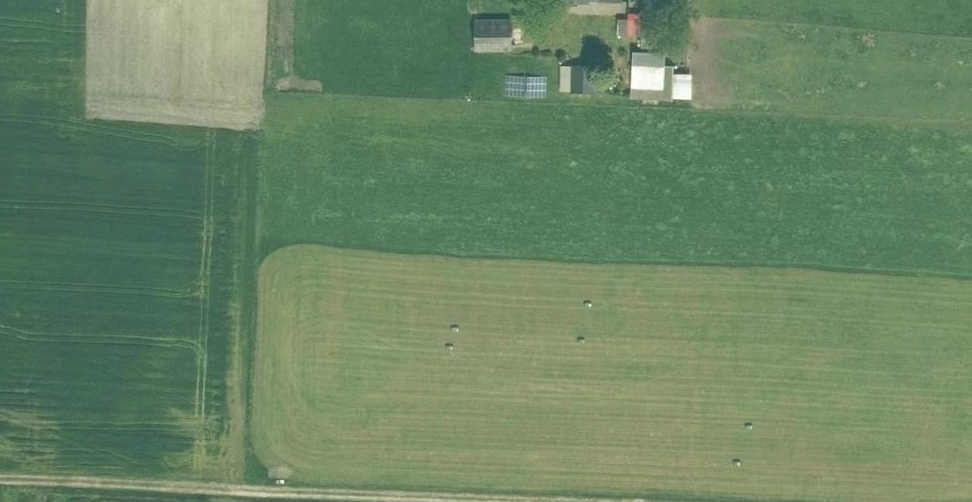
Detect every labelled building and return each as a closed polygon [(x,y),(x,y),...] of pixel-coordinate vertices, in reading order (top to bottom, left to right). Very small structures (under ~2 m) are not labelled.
[(624,18),(640,19),(640,0),(625,0),(624,18)] [(665,46),(665,0),(641,0),(641,46),(665,46)] [(474,19),(475,50),(512,50),(511,19),(474,19)] [(630,97),(671,100),(671,96),(690,97),(691,74),(673,73),(673,64),(664,64),(665,52),(633,50),(630,97)] [(570,91),(595,91),(595,85),(600,85),(600,78),(596,78),(596,64),(570,64),(570,91)]
